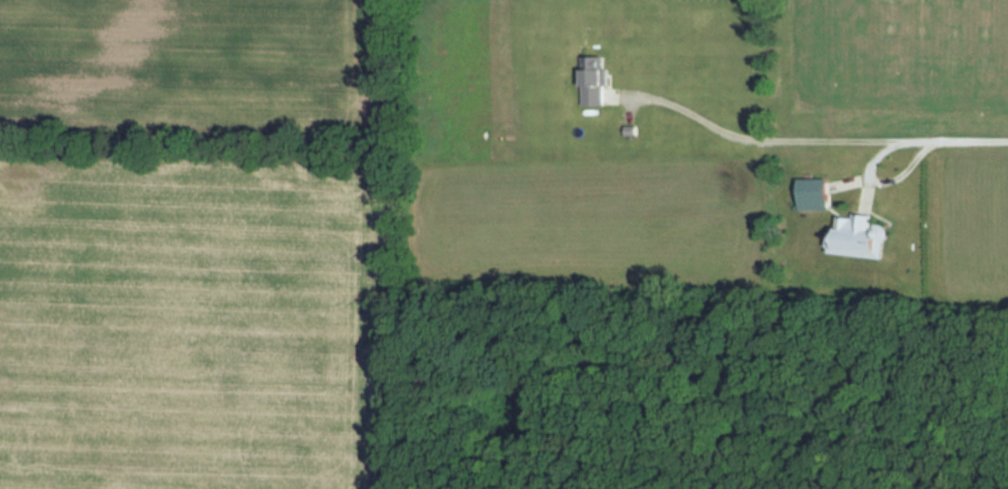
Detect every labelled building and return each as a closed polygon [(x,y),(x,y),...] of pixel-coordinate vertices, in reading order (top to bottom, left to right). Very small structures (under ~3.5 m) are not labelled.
[(801,210),(829,210),(829,180),(801,180),(801,210)] [(884,259),(887,219),(840,215),(838,233),(830,233),(828,254),(884,259)]
